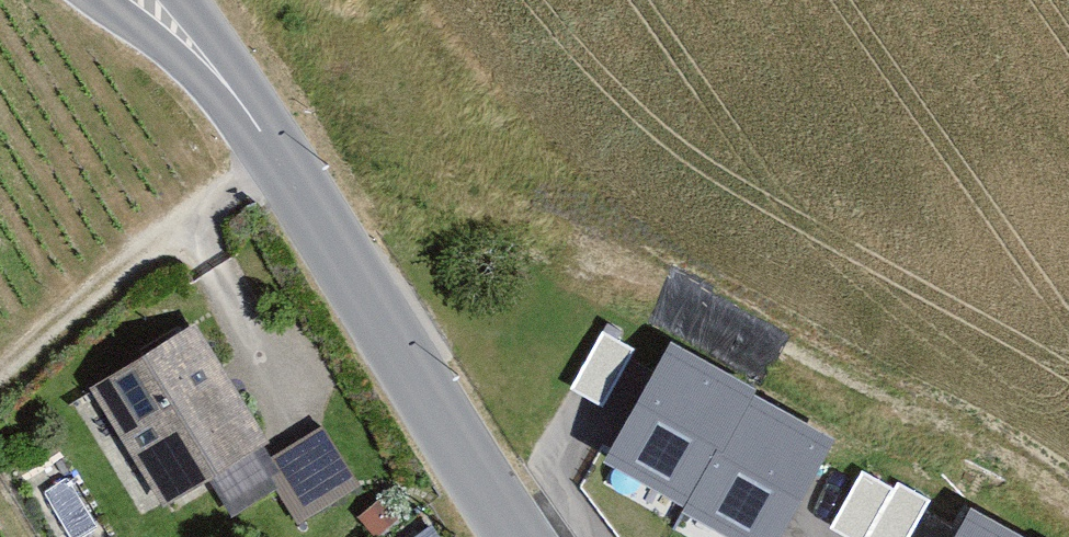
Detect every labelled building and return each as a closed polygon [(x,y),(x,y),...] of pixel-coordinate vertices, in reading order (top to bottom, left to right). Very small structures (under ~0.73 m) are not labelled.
[(88,391),(159,506),(265,442),(195,327),(88,391)] [(601,330),(568,388),(602,407),(634,349),(601,330)] [(603,461),(684,508),(753,390),(672,343),(603,461)] [(728,536),(780,536),(835,440),(753,393),(685,512),(728,536)] [(276,449),(306,505),(357,478),(327,422),(276,449)] [(843,536),(868,536),(894,489),(861,470),(829,529),(843,536)] [(898,483),(894,489),(868,536),(911,536),(931,501),(898,483)] [(969,506),(953,536),(1026,536),(969,506)] [(410,536),(442,536),(430,522),(410,536)]
